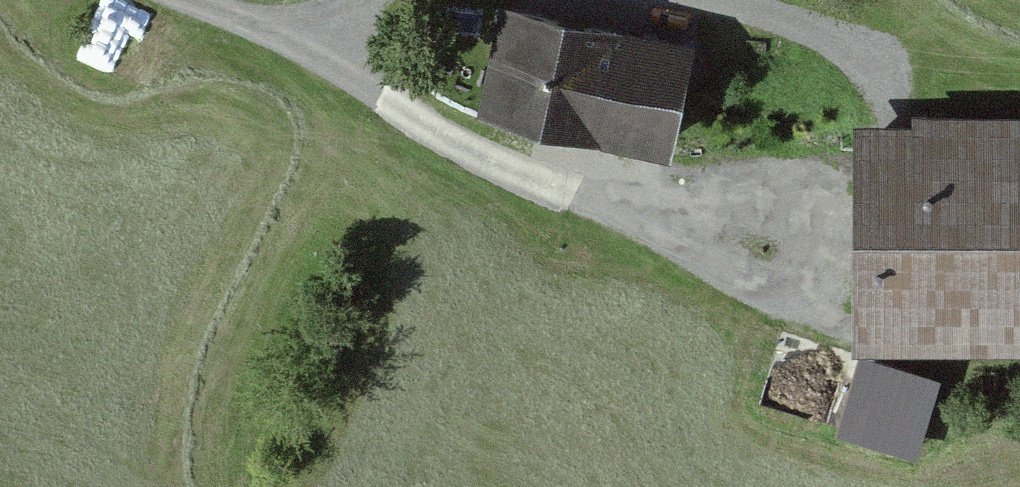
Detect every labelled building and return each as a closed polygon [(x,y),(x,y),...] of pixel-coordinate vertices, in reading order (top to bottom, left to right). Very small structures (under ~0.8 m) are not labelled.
[(669,40),(481,4),(460,112),(648,148),(669,40)] [(871,117),(865,318),(1019,322),(1019,122),(871,117)] [(931,382),(854,364),(838,433),(915,451),(931,382)]
